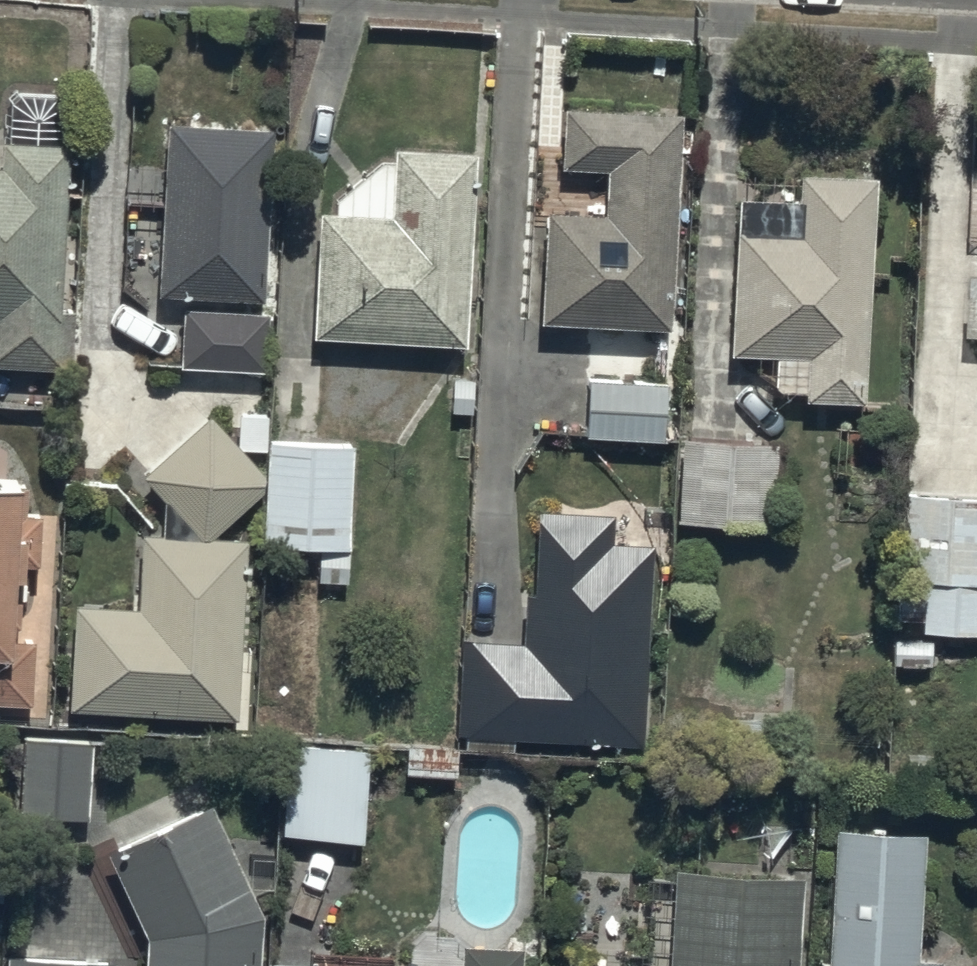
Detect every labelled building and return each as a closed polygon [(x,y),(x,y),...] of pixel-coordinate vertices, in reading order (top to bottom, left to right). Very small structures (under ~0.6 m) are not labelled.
[(677,115),(562,111),(561,175),(603,176),(602,222),(546,220),(542,326),(669,330),(677,115)] [(169,132),(162,300),(267,304),(274,136),(169,132)] [(66,372),(70,315),(56,314),(67,150),(0,145),(0,368),(66,372)] [(318,217),(313,342),(471,348),(480,153),(390,149),(387,220),(318,217)] [(867,406),(875,180),(802,177),(800,238),(733,236),(729,358),(776,360),(774,395),(805,396),(805,404),(867,406)] [(182,316),(180,369),(269,373),(272,320),(182,316)] [(588,383),(587,440),(667,442),(668,385),(588,383)] [(145,478),(202,541),(145,538),(140,611),(76,608),(70,713),(242,723),(252,544),(211,541),(267,494),(268,479),(212,417),(145,478)] [(771,443),(683,440),(679,526),(769,528),(771,443)] [(355,445),(271,442),(268,546),(322,548),(321,586),(351,586),(355,445)] [(32,706),(35,641),(19,640),(22,566),(41,567),(43,514),(27,514),(28,494),(0,493),(0,705),(32,706)] [(898,499),(896,664),(934,665),(934,639),(976,640),(976,500),(898,499)] [(460,643),(456,737),(641,744),(649,547),(608,545),(609,518),(534,515),(529,646),(460,643)] [(24,742),(21,819),(91,822),(94,745),(24,742)] [(287,748),(280,839),(364,845),(371,754),(287,748)] [(109,857),(148,941),(147,965),(260,965),(262,916),(212,809),(109,857)] [(837,833),(830,965),(944,965),(920,964),(927,838),(837,833)] [(805,881),(680,876),(676,965),(801,965),(805,881)] [(528,953),(466,949),(465,965),(527,965),(528,953)]
